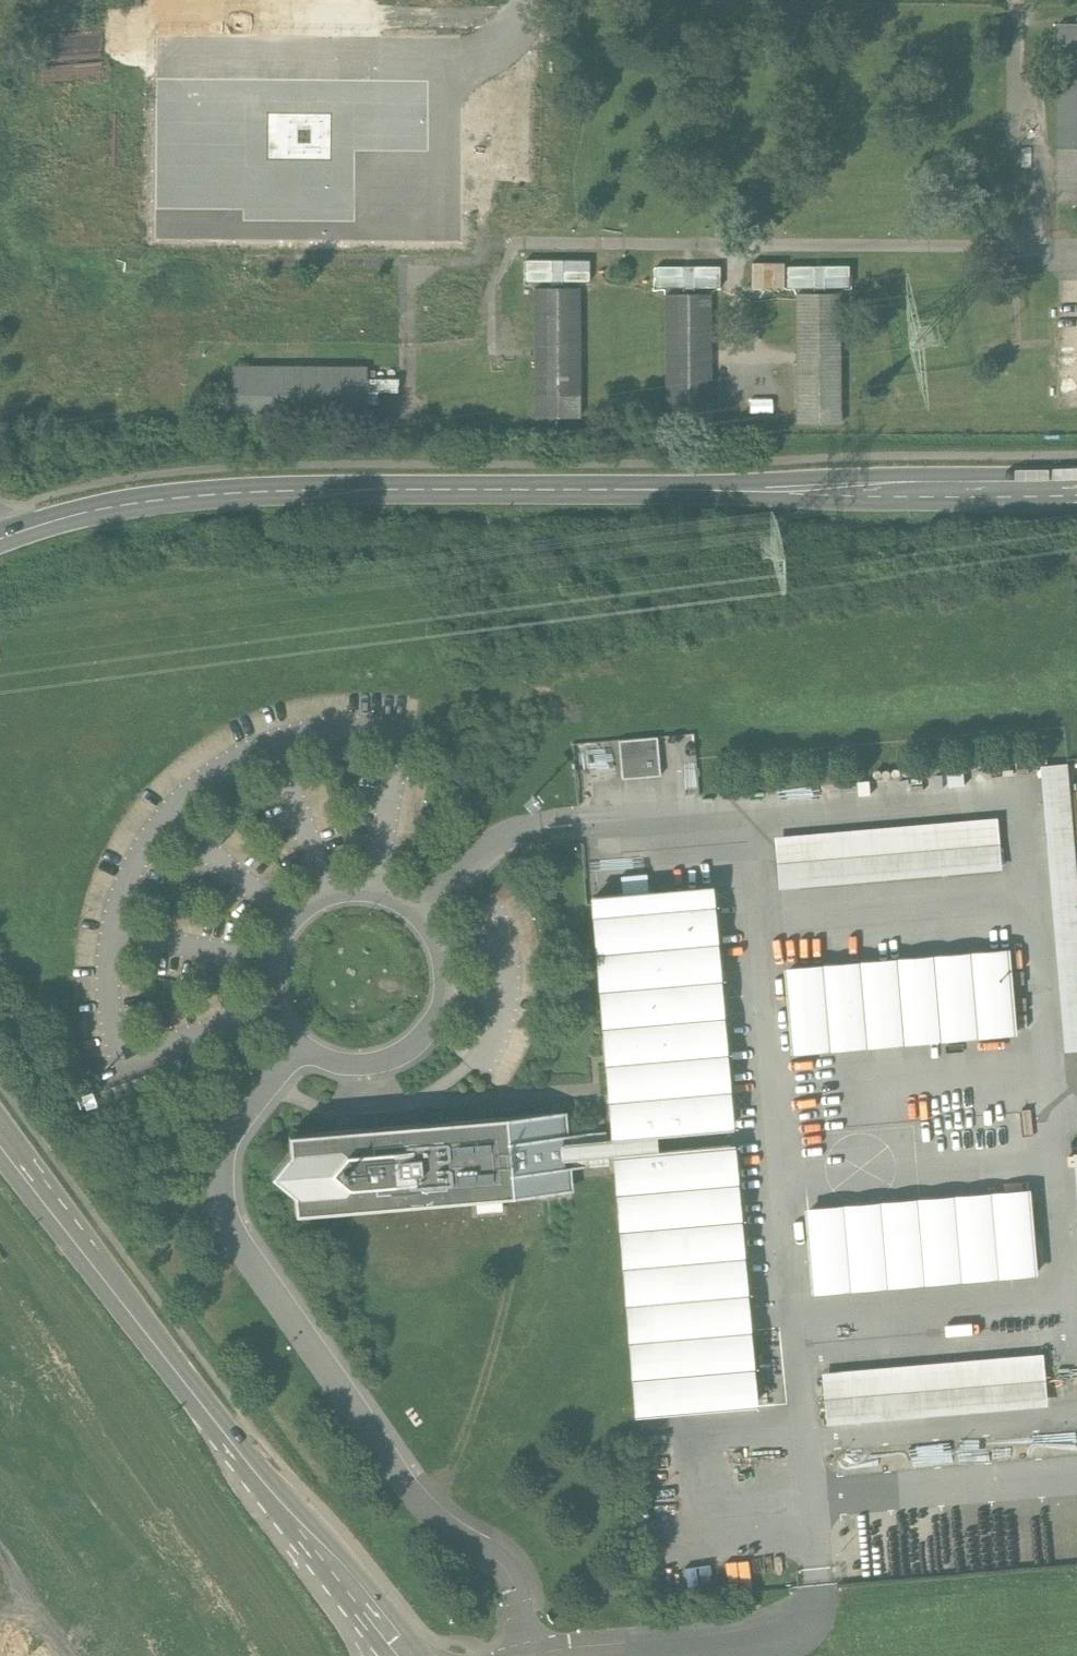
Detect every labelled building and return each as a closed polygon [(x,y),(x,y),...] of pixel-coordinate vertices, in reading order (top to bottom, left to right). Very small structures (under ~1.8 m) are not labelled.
[(1076,203),(1076,27),(1061,27),(1058,203),(1076,203)] [(521,255),(521,283),(583,283),(584,256),(521,255)] [(653,262),(652,288),(713,288),(713,263),(653,262)] [(851,262),(768,262),(768,289),(851,289),(851,262)] [(535,419),(579,418),(578,291),(534,291),(535,419)] [(799,424),(843,424),(842,296),(798,296),(799,424)] [(668,427),(712,426),(711,299),(667,299),(668,427)] [(359,412),(359,365),(224,365),(224,412),(359,412)] [(660,741),(621,746),(627,787),(666,781),(660,741)] [(1047,769),(1071,1054),(1076,1054),(1076,802),(1074,766),(1047,769)] [(1004,824),(781,843),(785,893),(1008,875),(1004,824)] [(732,887),(602,898),(623,1138),(667,1135),(753,1127),(732,887)] [(1019,953),(793,972),(800,1058),(1026,1039),(1019,953)] [(574,1114),(287,1137),(289,1154),(270,1177),(294,1199),(296,1217),(581,1196),(578,1165),(624,1161),(669,1157),(667,1135),(623,1138),(576,1142),(574,1114)] [(669,1157),(624,1161),(647,1420),(775,1409),(752,1150),(669,1157)] [(1038,1193),(813,1212),(821,1298),(1045,1279),(1038,1193)] [(1051,1357),(826,1376),(830,1428),(1055,1410),(1051,1357)]
